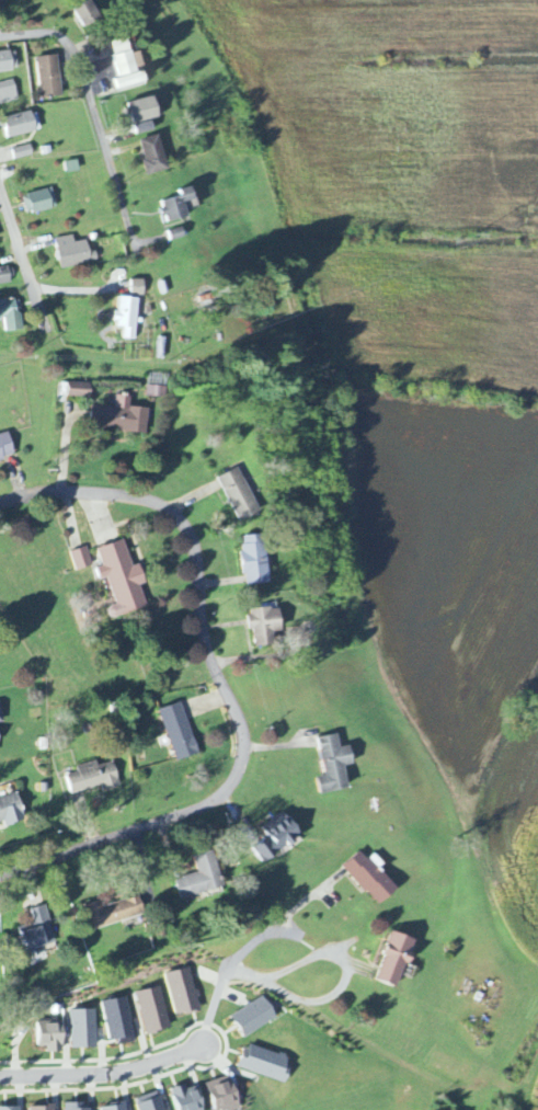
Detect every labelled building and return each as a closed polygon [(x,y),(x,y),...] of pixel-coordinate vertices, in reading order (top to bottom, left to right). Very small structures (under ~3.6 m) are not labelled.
[(83,29),(101,19),(90,0),(73,10),(83,29)] [(109,42),(116,76),(143,71),(139,53),(130,55),(126,39),(109,42)] [(18,71),(16,52),(0,53),(0,72),(18,71)] [(63,96),(56,55),(36,59),(42,99),(63,96)] [(146,82),(142,72),(112,81),(115,92),(146,82)] [(18,101),(14,81),(0,84),(0,105),(18,101)] [(159,118),(154,97),(128,104),(134,125),(159,118)] [(8,137),(37,133),(34,113),(5,117),(8,137)] [(137,135),(153,132),(152,122),(136,125),(137,135)] [(139,141),(149,176),(169,170),(159,135),(139,141)] [(33,156),(31,146),(13,150),(15,160),(33,156)] [(66,173),(80,172),(79,161),(64,162),(66,173)] [(182,197),(161,203),(167,224),(189,218),(187,211),(198,208),(192,187),(181,191),(182,197)] [(54,208),(49,190),(23,197),(28,215),(54,208)] [(99,262),(96,252),(90,254),(87,241),(75,244),(73,236),(55,240),(63,271),(99,262)] [(9,267),(0,269),(0,285),(12,283),(9,267)] [(145,281),(132,281),(132,296),(145,296),(145,281)] [(123,340),(137,341),(138,299),(119,298),(119,313),(115,313),(115,329),(123,329),(123,340)] [(7,333),(23,331),(20,300),(0,302),(0,320),(5,320),(7,333)] [(68,398),(91,399),(91,385),(68,384),(68,398)] [(115,409),(93,407),(91,429),(146,435),(149,410),(130,408),(131,398),(117,397),(115,409)] [(15,458),(10,435),(0,437),(0,461),(15,458)] [(219,478),(237,523),(258,514),(240,469),(219,478)] [(242,537),(245,586),(268,585),(265,536),(242,537)] [(150,609),(138,566),(132,568),(125,542),(97,550),(102,568),(96,569),(100,581),(108,579),(116,607),(108,609),(111,620),(150,609)] [(71,552),(75,572),(92,568),(88,549),(71,552)] [(282,633),(280,609),(249,611),(250,631),(254,631),(255,648),(275,647),(274,633),(282,633)] [(175,763),(198,756),(183,703),(160,710),(175,763)] [(325,777),(318,779),(321,796),(349,790),(344,768),(354,766),(351,747),(341,749),(338,735),(318,740),(325,777)] [(72,796),(102,787),(104,793),(121,787),(113,763),(98,767),(96,762),(76,768),(78,774),(67,777),(72,796)] [(7,828),(27,822),(17,793),(0,799),(0,824),(5,823),(7,828)] [(262,829),(268,839),(253,849),(264,865),(303,839),(287,813),(262,829)] [(380,870),(385,866),(375,855),(369,861),(361,852),(344,868),(380,907),(399,890),(380,870)] [(223,891),(216,853),(194,857),(198,875),(175,880),(179,899),(223,891)] [(103,908),(101,902),(85,907),(92,932),(145,915),(140,897),(103,908)] [(31,910),(35,925),(20,928),(26,952),(55,944),(45,907),(31,910)] [(398,990),(417,943),(394,933),(375,980),(398,990)] [(168,975),(175,1018),(201,1013),(193,970),(168,975)] [(144,1036),(169,1032),(163,989),(138,993),(144,1036)] [(102,1004),(110,1043),(136,1038),(128,999),(102,1004)] [(242,1037),(277,1022),(267,999),(232,1014),(242,1037)] [(96,1011),(71,1012),(72,1051),(98,1050),(96,1011)] [(64,1052),(64,1023),(37,1023),(37,1052),(64,1052)] [(286,1084),(290,1071),(285,1070),(289,1058),(247,1046),(239,1071),(286,1084)] [(233,1078),(208,1083),(214,1109),(240,1109),(233,1078)] [(187,1091),(185,1087),(172,1091),(178,1109),(204,1109),(197,1088),(187,1091)] [(159,1093),(136,1101),(139,1109),(165,1109),(159,1093)]
